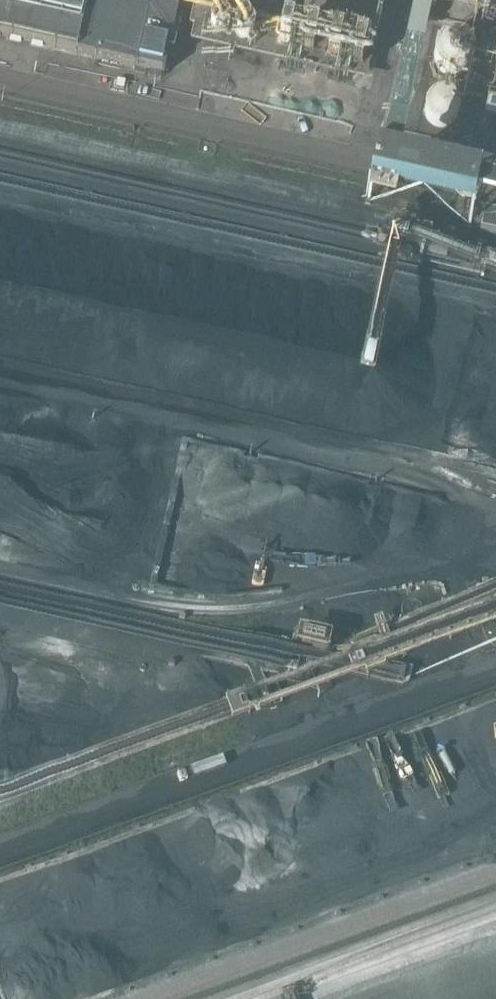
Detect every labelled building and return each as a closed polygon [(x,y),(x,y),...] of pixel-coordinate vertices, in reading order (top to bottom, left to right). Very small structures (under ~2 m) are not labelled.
[(160,0),(0,0),(0,38),(163,74),(168,54),(178,56),(182,40),(172,37),(179,4),(160,0)] [(238,17),(208,11),(202,36),(232,43),(232,42),(257,47),(261,30),(236,24),(238,17)] [(276,56),(368,75),(372,53),(281,34),(276,56)] [(476,56),(476,55),(475,48),(471,41),(464,37),(458,35),(450,36),(446,38),(442,41),(438,48),(436,55),(438,62),(441,68),(444,71),(447,73),(455,75),(458,75),(463,74),(469,71),(472,67),(474,64),(476,59),(476,56)] [(458,109),(458,108),(458,103),(455,99),(450,95),(446,94),(440,95),(435,98),(432,102),(430,108),(431,112),(434,117),(438,121),(443,122),(449,121),(453,119),(457,114),(458,109)] [(258,99),(256,112),(294,120),(297,108),(258,99)] [(484,207),(480,228),(495,232),(495,231),(495,209),(484,207)]
